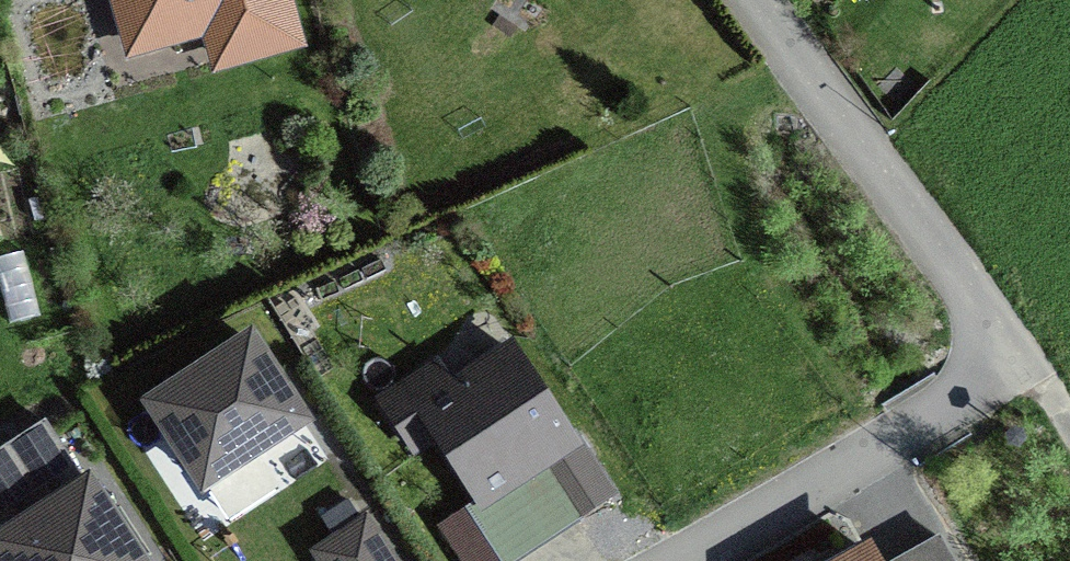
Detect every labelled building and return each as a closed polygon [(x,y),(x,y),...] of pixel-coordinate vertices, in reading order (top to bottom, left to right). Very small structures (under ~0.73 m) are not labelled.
[(277,0),(115,0),(129,51),(220,25),(229,61),(290,44),(277,0)] [(483,499),(575,439),(510,340),(418,400),(483,499)] [(206,481),(301,419),(275,379),(250,341),(155,403),(206,481)] [(89,484),(48,511),(0,543),(0,546),(10,560),(140,560),(89,484)] [(310,550),(317,560),(403,560),(369,511),(310,550)] [(874,546),(847,560),(882,560),(874,546)]
